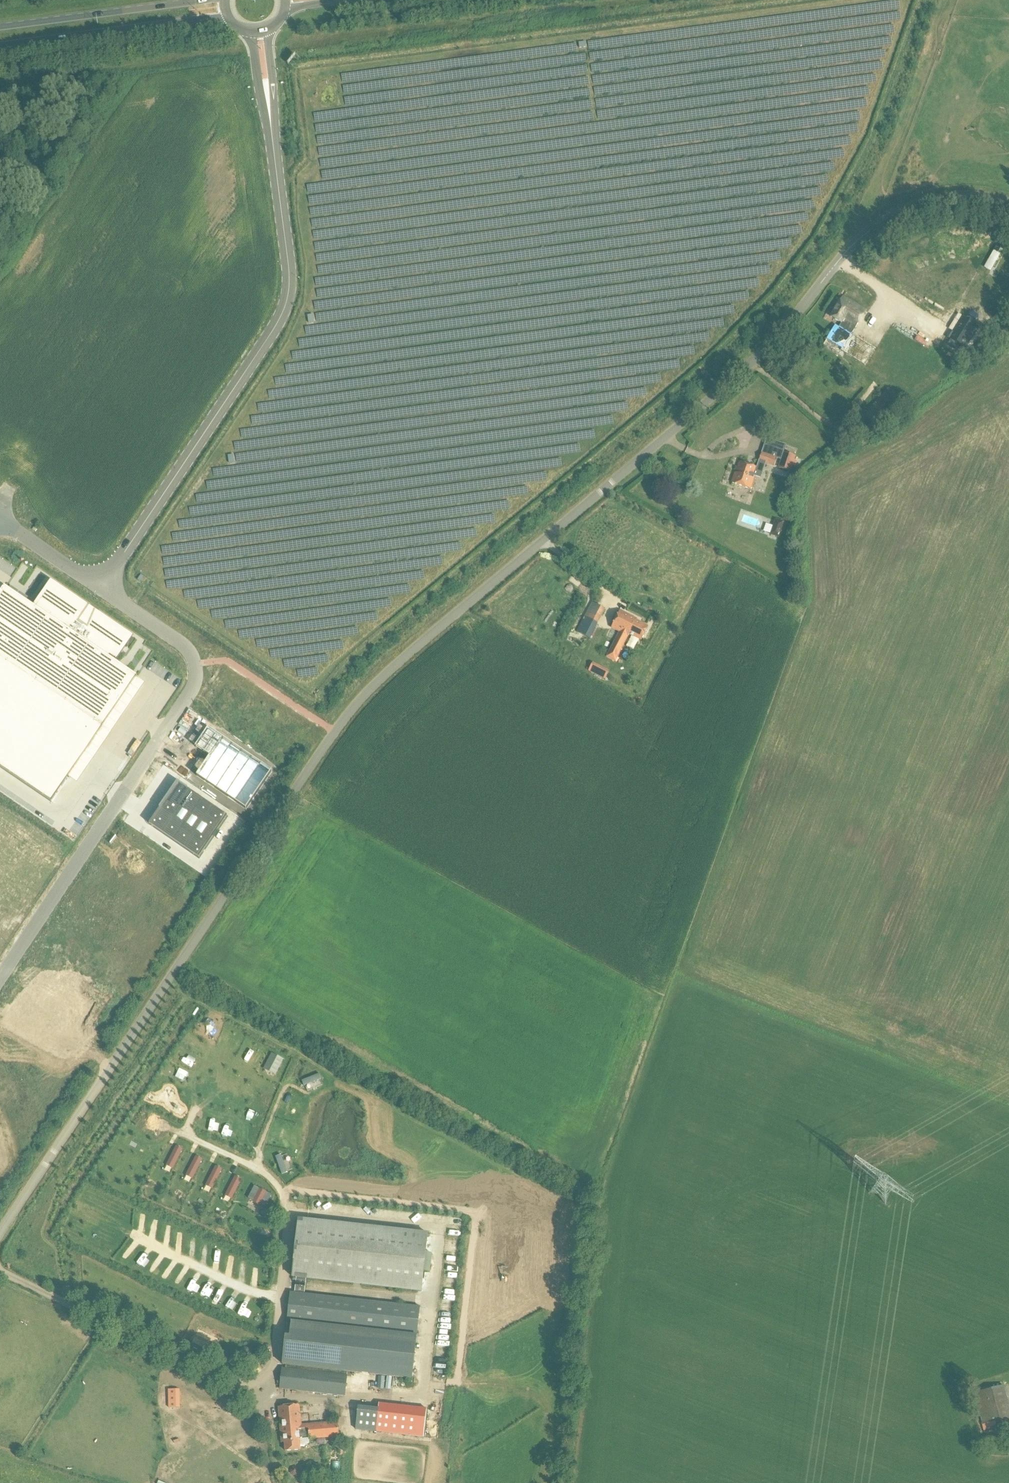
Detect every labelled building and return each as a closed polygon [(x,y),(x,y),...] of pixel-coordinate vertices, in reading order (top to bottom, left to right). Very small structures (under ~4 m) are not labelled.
[(842,324),(840,327),(851,333),(866,310),(843,297),(831,317),(842,324)] [(942,343),(947,346),(949,343),(961,351),(967,342),(967,343),(968,342),(967,342),(970,337),(955,327),(959,322),(958,321),(948,336),(947,335),(948,337),(946,340),(944,339),(942,343)] [(840,327),(836,324),(822,347),(837,356),(840,352),(865,366),(876,348),(851,333),(840,327)] [(776,457),(781,458),(782,459),(784,453),(783,453),(764,447),(757,468),(739,462),(736,473),(734,473),(731,482),(750,489),(755,476),(760,478),(765,463),(773,466),(776,457)] [(782,459),(781,458),(778,468),(790,472),(796,457),(783,452),(783,453),(784,453),(782,459)] [(69,778),(95,740),(103,728),(137,678),(137,677),(136,676),(135,676),(116,663),(108,658),(114,649),(113,648),(124,632),(97,614),(98,613),(97,612),(96,613),(89,608),(90,607),(88,606),(87,607),(51,583),(46,591),(45,590),(33,607),(6,589),(6,588),(5,587),(4,588),(0,594),(0,732),(69,778)] [(576,632),(590,639),(606,609),(592,602),(576,632)] [(611,628),(619,632),(607,656),(615,661),(629,634),(642,641),(648,627),(636,621),(637,619),(620,611),(611,628)] [(610,671),(592,662),(587,671),(605,680),(610,671)] [(637,703),(644,704),(646,696),(639,695),(637,703)] [(272,772),(209,729),(196,747),(210,756),(196,776),(246,810),(272,772)] [(152,801),(142,817),(193,850),(220,808),(179,781),(180,780),(179,779),(178,780),(170,774),(153,800),(153,799),(152,801)] [(122,842),(111,859),(122,866),(133,850),(122,842)] [(133,850),(122,866),(129,871),(140,854),(133,850)] [(140,854),(129,871),(136,875),(147,859),(142,855),(140,854)] [(147,859),(136,875),(142,880),(153,863),(148,860),(147,859)] [(153,863),(142,880),(149,884),(160,867),(156,864),(154,863),(153,863)] [(122,866),(111,883),(115,885),(118,887),(129,871),(122,866)] [(160,867),(149,884),(156,888),(167,872),(161,868),(160,867)] [(129,871),(118,887),(125,892),(136,875),(129,871)] [(167,872),(156,888),(162,893),(173,876),(167,872)] [(136,875),(125,892),(130,895),(131,896),(142,880),(136,875)] [(173,876),(162,893),(169,897),(180,881),(173,876)] [(142,880),(131,896),(138,901),(149,884),(142,880)] [(180,881),(169,897),(176,902),(187,885),(182,882),(180,881)] [(149,884),(138,901),(145,905),(156,888),(149,884)] [(187,885),(176,902),(182,906),(193,889),(187,885)] [(156,888),(145,905),(151,910),(162,893),(156,888)] [(162,893),(151,910),(158,914),(169,897),(162,893)] [(169,897),(158,914),(165,918),(176,902),(169,897)] [(99,901),(88,918),(95,922),(106,906),(99,901)] [(176,902),(165,918),(171,923),(182,906),(176,902)] [(106,906),(95,922),(101,927),(112,910),(106,906)] [(112,910),(101,927),(108,931),(119,915),(112,910)] [(45,925),(55,925),(55,913),(45,913),(45,925)] [(119,915),(108,931),(115,936),(126,919),(119,915)] [(88,918),(77,934),(84,939),(95,922),(88,918)] [(126,919),(115,936),(121,940),(132,924),(126,919)] [(95,922),(84,939),(90,943),(101,927),(95,922)] [(132,924),(121,940),(128,945),(139,928),(132,924)] [(101,927),(90,943),(97,948),(108,931),(101,927)] [(139,928),(128,945),(134,949),(145,933),(146,933),(139,928)] [(108,931),(97,948),(104,952),(115,936),(108,931)] [(145,933),(134,949),(141,954),(152,937),(145,933)] [(115,936),(104,952),(110,957),(121,940),(115,936)] [(152,937),(141,954),(148,958),(159,942),(152,937)] [(121,940),(110,957),(117,961),(128,945),(121,940)] [(128,945),(117,961),(123,966),(134,949),(128,945)] [(134,949),(123,966),(130,970),(141,954),(134,949)] [(141,954),(130,970),(137,975),(148,958),(141,954)] [(320,1074),(302,1081),(304,1086),(322,1079),(320,1074)] [(176,1145),(166,1166),(172,1169),(183,1149),(176,1145)] [(185,1176),(192,1179),(203,1159),(196,1155),(185,1176)] [(275,1157),(282,1175),(287,1173),(281,1155),(275,1157)] [(215,1166),(205,1186),(212,1190),(222,1169),(215,1166)] [(224,1196),(231,1200),(242,1179),(235,1176),(224,1196)] [(265,1208),(272,1195),(254,1186),(248,1198),(265,1208)] [(299,1219),(292,1276),(296,1276),(295,1292),(305,1293),(306,1277),(422,1290),(428,1233),(299,1219)] [(290,1292),(287,1321),(291,1321),(417,1336),(420,1306),(305,1293),(295,1292),(290,1292)] [(282,1368),(280,1389),(345,1396),(347,1371),(412,1379),(417,1336),(291,1321),(290,1337),(286,1336),(283,1364),(286,1365),(285,1369),(282,1368)] [(244,1360),(248,1359),(251,1357),(252,1353),(250,1350),(247,1348),(243,1348),(241,1351),(240,1354),(241,1358),(244,1360)] [(1004,1385),(973,1393),(983,1433),(1008,1426),(1008,1404),(1004,1385)] [(358,1407),(355,1430),(376,1432),(388,1434),(424,1438),(427,1408),(391,1404),(379,1403),(379,1409),(358,1407)] [(301,1450),(300,1439),(309,1439),(339,1436),(338,1422),(301,1425),(300,1405),(278,1407),(281,1443),(285,1442),(285,1451),(301,1450)] [(290,1472),(293,1474),(297,1474),(299,1472),(302,1471),(301,1468),(298,1468),(296,1465),(292,1466),(290,1469),(290,1472)]
